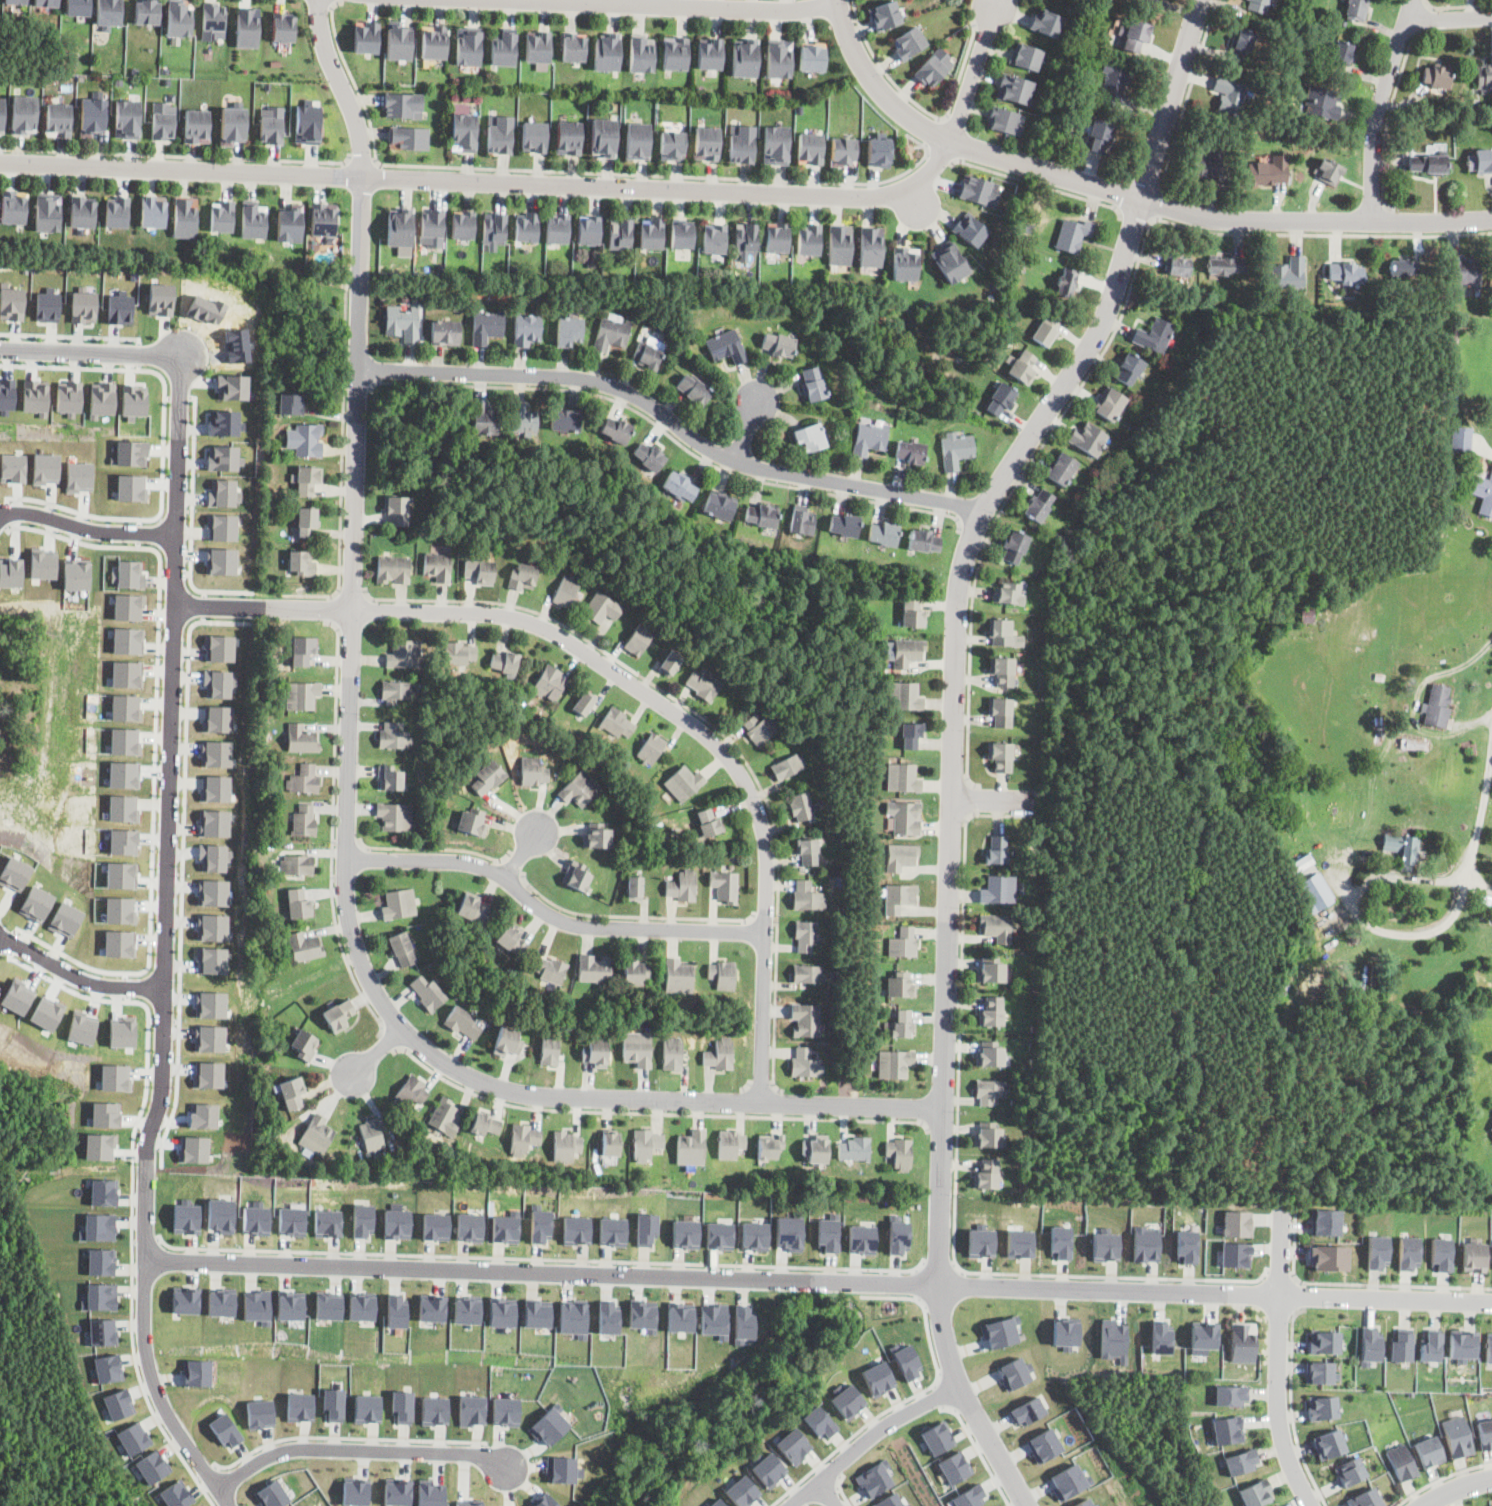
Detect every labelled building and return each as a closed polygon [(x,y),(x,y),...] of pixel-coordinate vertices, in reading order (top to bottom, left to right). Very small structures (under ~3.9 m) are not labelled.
[(66,15),(89,15),(90,0),(66,0),(66,15)] [(96,25),(97,0),(122,0),(120,25),(110,25),(109,32),(100,31),(101,25),(96,25)] [(134,24),(136,0),(158,0),(158,2),(160,2),(159,25),(134,24)] [(167,35),(168,0),(191,0),(191,8),(192,8),(191,36),(167,35)] [(875,6),(891,0),(894,0),(902,21),(883,28),(884,29),(877,31),(867,8),(874,5),(875,6)] [(1249,1),(1245,0),(1269,0),(1265,15),(1247,10),(1249,1)] [(1346,2),(1347,0),(1369,0),(1364,22),(1354,20),(1354,21),(1350,20),(1347,19),(1348,15),(1345,14),(1348,3),(1346,2)] [(227,5),(224,38),(217,38),(217,41),(200,40),(203,1),(218,2),(217,5),(227,5)] [(260,7),(258,48),(235,47),(238,6),(260,7)] [(1064,15),(1056,37),(1029,28),(1034,14),(1038,16),(1041,7),(1064,15)] [(295,18),(294,42),(286,41),(285,43),(279,42),(279,41),(272,40),(273,18),(272,18),(272,11),(286,11),(286,13),(294,13),(294,18),(295,18)] [(1151,28),(1150,32),(1149,32),(1149,33),(1151,33),(1148,44),(1142,42),(1138,54),(1122,49),(1126,37),(1117,34),(1120,26),(1127,28),(1130,19),(1151,26),(1151,28)] [(414,29),(412,60),(386,59),(388,20),(400,21),(400,25),(411,26),(411,29),(414,29)] [(380,22),(378,53),(354,52),(356,21),(380,22)] [(445,59),(440,58),(440,60),(437,60),(437,58),(430,58),(430,60),(422,59),(423,25),(446,26),(445,59)] [(902,61),(895,50),(897,49),(892,41),(915,25),(927,43),(902,61)] [(480,27),(480,31),(482,31),(481,66),(455,65),(457,28),(466,28),(466,26),(480,27)] [(515,28),(515,33),(518,33),(517,65),(491,64),(492,32),(502,32),(502,28),(515,28)] [(1255,36),(1254,42),(1252,47),(1251,47),(1249,53),(1246,53),(1245,57),(1238,54),(1238,53),(1229,51),(1230,45),(1233,36),(1236,37),(1239,29),(1254,33),(1253,36),(1255,36)] [(549,62),(525,61),(526,31),(551,32),(549,62)] [(585,33),(584,60),(577,60),(577,61),(568,61),(568,60),(562,59),(563,35),(564,35),(565,32),(585,33)] [(621,32),(619,71),(592,70),(593,46),(598,46),(598,35),(606,36),(606,32),(621,32)] [(646,33),(646,38),(655,38),(654,72),(629,71),(630,37),(632,37),(632,33),(646,33)] [(690,37),(688,70),(673,69),(673,71),(667,71),(667,69),(661,69),(662,41),(663,41),(663,36),(690,37)] [(723,38),(722,69),(697,68),(698,37),(723,38)] [(758,38),(757,76),(733,76),(734,40),(738,40),(738,43),(743,43),(744,38),(758,38)] [(793,41),(792,78),(766,77),(767,42),(769,42),(769,38),(784,39),(783,41),(793,41)] [(1333,41),(1336,42),(1336,41),(1352,45),(1351,49),(1354,49),(1351,63),(1348,62),(1347,65),(1343,64),(1342,68),(1332,65),(1330,65),(1331,61),(1330,61),(1333,49),(1327,47),(1328,40),(1333,41)] [(825,42),(824,71),(817,71),(816,71),(800,70),(801,42),(814,43),(814,42),(825,42)] [(1043,50),(1036,71),(1008,62),(1012,50),(1014,51),(1016,42),(1043,50)] [(932,86),(926,80),(924,83),(913,73),(939,45),(951,57),(949,59),(953,63),(932,86)] [(1489,57),(1491,57),(1491,88),(1478,90),(1477,90),(1475,66),(1490,65),(1489,57)] [(1133,74),(1131,78),(1130,82),(1128,81),(1126,86),(1123,85),(1121,94),(1123,95),(1119,109),(1101,103),(1104,91),(1102,91),(1101,88),(1102,84),(1104,83),(1105,80),(1104,80),(1105,75),(1106,75),(1107,74),(1101,72),(1103,63),(1128,71),(1127,73),(1133,74)] [(1450,68),(1448,77),(1445,97),(1439,96),(1440,89),(1430,87),(1430,84),(1421,83),(1424,67),(1438,69),(1439,64),(1450,66),(1450,68)] [(1033,86),(1027,105),(1003,97),(1003,99),(996,97),(999,86),(998,86),(1003,72),(1034,82),(1032,86),(1033,86)] [(1244,95),(1243,99),(1238,117),(1215,111),(1220,94),(1224,96),(1224,94),(1212,90),(1216,76),(1247,85),(1244,95)] [(1341,92),(1339,102),(1336,101),(1335,105),(1340,106),(1336,120),(1305,113),(1307,105),(1304,105),(1309,85),(1341,92)] [(102,91),(101,99),(106,99),(104,132),(92,132),(92,137),(80,136),(81,98),(92,98),(92,91),(102,91)] [(422,119),(385,118),(386,93),(423,93),(422,119)] [(36,96),(35,132),(26,131),(26,134),(10,133),(11,95),(36,96)] [(128,99),(128,100),(141,100),(140,135),(137,135),(137,139),(124,138),(124,137),(115,136),(116,100),(122,100),(124,97),(128,99)] [(311,105),(321,106),(320,141),(318,141),(318,144),(304,144),(305,142),(295,142),(297,105),(304,105),(304,99),(312,99),(311,105)] [(242,101),(242,107),(246,107),(245,139),(244,139),(243,142),(233,141),(233,146),(220,145),(221,107),(232,107),(233,101),(242,101)] [(71,137),(56,137),(56,136),(46,136),(47,102),(54,102),(54,103),(72,104),(71,137)] [(174,105),(175,137),(167,137),(167,140),(151,140),(151,102),(169,102),(169,105),(174,105)] [(468,113),(476,113),(475,139),(476,139),(476,152),(451,150),(454,102),(469,103),(468,113)] [(1016,127),(1014,127),(1012,133),(988,127),(991,117),(989,117),(992,105),(1019,113),(1017,118),(1018,118),(1016,127)] [(282,117),(284,117),(282,145),(268,144),(268,141),(259,140),(260,108),(267,109),(267,106),(283,106),(282,117)] [(193,109),(199,109),(199,107),(206,107),(206,110),(210,110),(209,143),(184,142),(185,109),(189,110),(189,107),(193,107),(193,109)] [(513,116),(511,153),(486,152),(488,115),(513,116)] [(617,151),(616,157),(600,157),(600,154),(590,154),(592,118),(617,119),(615,151),(617,151)] [(1112,139),(1111,142),(1107,140),(1103,155),(1089,150),(1093,137),(1089,135),(1094,118),(1117,126),(1112,139)] [(577,120),(577,121),(581,122),(580,148),(581,148),(581,154),(556,153),(557,148),(555,148),(556,121),(571,121),(571,120),(577,120)] [(545,152),(532,152),(532,147),(530,147),(530,150),(522,150),(523,122),(546,122),(545,152)] [(650,159),(625,158),(626,122),(651,123),(650,159)] [(755,124),(753,163),(739,163),(739,162),(728,161),(729,133),(730,133),(730,123),(755,124)] [(715,126),(715,127),(720,127),(719,159),(695,158),(695,154),(693,154),(694,126),(710,126),(710,125),(715,126)] [(430,127),(429,149),(390,148),(390,126),(430,127)] [(789,126),(788,164),(773,164),(773,162),(765,162),(765,153),(763,153),(763,126),(789,126)] [(683,160),(661,159),(661,153),(659,152),(660,130),(684,131),(683,160)] [(824,133),(823,164),(819,164),(818,164),(799,164),(799,159),(796,159),(797,132),(824,133)] [(868,138),(867,165),(890,166),(890,138),(885,138),(885,132),(876,132),(875,138),(868,138)] [(855,166),(843,165),(842,167),(832,166),(832,160),(830,159),(832,137),(857,139),(855,166)] [(1223,141),(1222,157),(1221,166),(1225,167),(1224,182),(1209,181),(1210,179),(1191,177),(1194,152),(1194,146),(1206,147),(1206,150),(1212,151),(1213,140),(1223,141)] [(1491,149),(1491,156),(1491,174),(1476,175),(1476,171),(1467,171),(1466,156),(1474,156),(1474,150),(1491,149)] [(1287,156),(1287,170),(1287,183),(1274,183),(1274,185),(1257,185),(1257,186),(1247,186),(1248,170),(1248,164),(1272,164),(1272,155),(1287,156)] [(1445,158),(1445,173),(1442,173),(1442,176),(1429,176),(1429,172),(1408,171),(1408,157),(1408,156),(1445,156),(1445,158)] [(1337,181),(1334,187),(1318,179),(1322,171),(1317,169),(1319,163),(1322,158),(1343,168),(1337,181)] [(994,209),(957,196),(965,172),(1000,183),(997,190),(1000,191),(994,209)] [(28,191),(25,224),(22,224),(22,226),(15,225),(15,224),(8,223),(8,226),(5,225),(5,223),(0,222),(2,197),(1,197),(2,189),(28,191)] [(61,203),(60,232),(36,231),(37,192),(51,192),(51,194),(60,194),(59,203),(61,203)] [(95,228),(70,227),(71,203),(70,203),(70,195),(94,196),(94,200),(97,200),(95,228)] [(168,202),(166,227),(140,226),(142,195),(165,196),(165,202),(168,202)] [(130,196),(128,228),(105,227),(106,198),(115,198),(115,196),(130,196)] [(196,238),(173,237),(175,197),(197,198),(196,238)] [(235,200),(233,232),(210,231),(211,203),(220,203),(221,200),(235,200)] [(266,238),(242,237),(243,200),(258,200),(257,205),(267,206),(266,238)] [(335,236),(332,236),(331,241),(325,240),(325,238),(322,238),(322,236),(318,236),(317,237),(313,237),(314,235),(311,235),(312,209),(311,209),(311,201),(326,202),(326,203),(337,204),(335,236)] [(302,204),(302,211),(304,211),(303,242),(277,241),(278,207),(291,207),(291,203),(302,204)] [(413,208),(411,246),(386,245),(388,210),(397,210),(398,207),(413,208)] [(444,209),(443,247),(427,246),(427,243),(420,243),(421,211),(430,211),(430,209),(444,209)] [(474,210),(474,238),(468,238),(468,239),(459,239),(459,237),(451,237),(452,210),(474,210)] [(972,217),(990,230),(986,236),(985,236),(977,247),(952,229),(960,218),(961,219),(967,210),(974,215),(972,217)] [(539,212),(539,221),(541,221),(541,242),(515,240),(516,214),(525,215),(525,212),(539,212)] [(506,214),(504,244),(496,243),(496,251),(488,251),(489,243),(483,243),(484,213),(506,214)] [(567,242),(553,242),(552,243),(548,243),(546,241),(547,213),(569,214),(567,242)] [(600,216),(599,243),(593,243),(593,244),(585,244),(585,243),(577,242),(579,215),(600,216)] [(632,218),(631,248),(609,248),(610,217),(632,218)] [(664,218),(663,248),(640,247),(641,223),(642,223),(642,219),(651,220),(651,217),(664,218)] [(693,248),(671,247),(671,223),(672,223),(672,218),(684,218),(684,221),(694,221),(693,248)] [(1081,225),(1083,225),(1084,221),(1094,224),(1090,237),(1082,235),(1077,255),(1054,248),(1063,219),(1081,225)] [(790,223),(789,228),(788,251),(775,251),(775,259),(766,258),(767,251),(766,250),(767,228),(766,228),(766,226),(776,226),(776,222),(790,223)] [(1033,225),(1030,233),(1023,230),(1026,222),(1033,225)] [(757,224),(756,254),(748,253),(748,261),(740,260),(740,253),(735,253),(736,223),(757,224)] [(822,224),(821,234),(820,234),(819,255),(796,254),(797,228),(801,228),(801,225),(806,226),(807,223),(822,224)] [(726,224),(724,253),(718,252),(718,254),(712,253),(712,252),(703,252),(704,224),(726,224)] [(852,225),(851,265),(828,264),(829,224),(852,225)] [(884,227),(882,266),(859,265),(860,226),(884,227)] [(949,285),(934,261),(936,260),(931,253),(940,248),(939,246),(950,238),(971,271),(949,285)] [(920,248),(919,282),(910,282),(910,279),(894,279),(894,252),(895,252),(895,246),(909,246),(909,248),(920,248)] [(1191,257),(1190,266),(1191,266),(1191,272),(1189,272),(1188,276),(1186,276),(1185,278),(1175,277),(1175,275),(1167,275),(1167,272),(1164,272),(1165,258),(1179,259),(1179,256),(1191,257)] [(1303,269),(1303,271),(1302,289),(1269,287),(1270,266),(1277,266),(1277,264),(1287,264),(1287,269),(1289,269),(1289,256),(1304,256),(1303,269)] [(1461,258),(1461,259),(1464,259),(1464,258),(1472,258),(1472,259),(1479,258),(1480,289),(1469,290),(1469,286),(1464,286),(1464,291),(1453,291),(1452,273),(1447,273),(1447,257),(1461,256),(1461,258)] [(1232,257),(1244,257),(1244,272),(1232,272),(1232,273),(1227,273),(1227,277),(1217,277),(1216,277),(1216,274),(1208,274),(1208,259),(1219,259),(1219,257),(1232,257)] [(1414,261),(1414,262),(1418,262),(1418,275),(1408,274),(1408,278),(1398,278),(1398,276),(1389,276),(1389,261),(1399,261),(1399,258),(1407,258),(1407,261),(1414,261)] [(596,259),(595,268),(586,268),(586,259),(596,259)] [(1352,262),(1352,265),(1356,265),(1356,267),(1362,267),(1362,284),(1351,284),(1351,286),(1341,286),(1341,280),(1329,280),(1329,264),(1341,264),(1341,262),(1352,262)] [(1076,271),(1076,273),(1073,281),(1077,282),(1074,291),(1072,291),(1070,298),(1055,293),(1058,286),(1056,285),(1059,276),(1062,277),(1064,271),(1064,272),(1066,267),(1077,271),(1076,271)] [(130,271),(129,280),(137,280),(137,271),(130,271)] [(7,319),(7,320),(23,321),(24,289),(9,288),(9,281),(0,281),(0,319),(7,319)] [(149,283),(148,313),(157,314),(157,315),(171,316),(173,284),(149,283)] [(72,291),(71,322),(86,323),(86,322),(95,322),(96,291),(84,291),(84,285),(78,285),(77,291),(72,291)] [(36,292),(35,320),(58,321),(59,293),(53,293),(53,287),(46,287),(45,292),(36,292)] [(108,294),(107,324),(121,324),(121,323),(131,323),(132,296),(126,295),(126,289),(119,289),(119,295),(108,294)] [(463,309),(462,313),(453,312),(453,310),(453,305),(463,306),(463,309)] [(419,324),(419,332),(419,344),(404,344),(404,329),(401,329),(401,336),(386,336),(386,307),(419,307),(419,324)] [(505,314),(505,318),(504,338),(487,337),(487,348),(472,347),(474,314),(499,315),(499,311),(505,311),(505,314)] [(541,333),(541,344),(529,343),(529,348),(514,348),(515,313),(527,314),(527,316),(542,316),(541,333)] [(1057,321),(1060,324),(1056,331),(1057,331),(1056,332),(1059,334),(1056,339),(1053,338),(1046,348),(1031,338),(1042,321),(1043,322),(1047,315),(1057,321)] [(1175,326),(1170,338),(1162,356),(1130,341),(1131,340),(1136,328),(1148,334),(1156,317),(1175,326)] [(583,339),(583,343),(573,343),(573,348),(558,348),(558,347),(559,318),(584,320),(583,339)] [(622,323),(625,324),(626,321),(634,323),(627,349),(609,344),(606,354),(593,351),(601,318),(622,323)] [(460,342),(460,346),(431,345),(432,321),(461,323),(460,342)] [(744,352),(746,357),(747,360),(735,366),(730,354),(713,362),(704,342),(734,329),(744,352)] [(775,336),(777,337),(777,334),(796,340),(791,358),(784,356),(784,359),(772,356),(773,351),(761,348),(765,333),(775,336)] [(657,371),(656,373),(646,369),(646,368),(637,364),(639,361),(633,358),(640,341),(654,347),(653,349),(664,353),(657,371)] [(968,354),(963,361),(955,355),(959,349),(968,354)] [(1036,359),(1032,366),(1030,368),(1036,372),(1027,386),(1007,372),(1011,366),(1005,361),(1009,355),(1017,359),(1023,349),(1037,358),(1036,359)] [(1141,371),(1137,377),(1135,376),(1129,386),(1115,378),(1122,367),(1119,366),(1128,352),(1146,363),(1141,371)] [(818,372),(822,371),(826,386),(825,386),(828,397),(809,402),(803,383),(805,382),(802,371),(816,367),(818,372)] [(217,399),(254,399),(254,391),(247,391),(247,374),(218,374),(217,399)] [(689,377),(695,382),(697,379),(715,393),(703,409),(696,404),(694,406),(691,403),(690,403),(692,400),(675,387),(685,375),(689,377)] [(23,378),(22,411),(38,411),(38,417),(47,417),(48,382),(39,381),(39,379),(23,378)] [(1,408),(1,415),(8,415),(8,410),(13,410),(14,380),(0,379),(0,408),(1,408)] [(57,381),(56,411),(67,411),(67,418),(75,418),(75,412),(80,412),(81,381),(57,381)] [(91,382),(90,420),(98,420),(98,412),(114,413),(115,383),(91,382)] [(1010,406),(1008,410),(1004,407),(997,417),(985,409),(992,399),(990,398),(1001,382),(1017,392),(1013,398),(1015,400),(1010,406)] [(122,383),(121,415),(127,415),(127,422),(135,422),(135,415),(146,416),(147,386),(136,386),(136,384),(122,383)] [(1126,399),(1127,399),(1112,423),(1093,410),(1093,409),(1092,408),(1099,396),(1103,399),(1110,388),(1126,399)] [(1458,390),(1457,400),(1447,400),(1447,390),(1458,390)] [(303,415),(279,415),(279,395),(301,395),(301,406),(303,406),(303,415)] [(499,433),(499,436),(482,434),(481,437),(469,436),(472,403),(472,401),(488,403),(487,409),(501,410),(499,433)] [(1457,404),(1457,412),(1447,412),(1447,403),(1457,404)] [(528,413),(529,413),(529,412),(540,412),(538,436),(531,435),(531,441),(528,441),(524,440),(524,434),(510,433),(512,404),(526,405),(526,413),(528,413)] [(582,411),(581,415),(580,433),(551,431),(552,410),(566,411),(566,407),(580,408),(580,411),(582,411)] [(208,435),(239,435),(239,411),(211,410),(211,422),(207,422),(208,435)] [(611,420),(617,423),(619,420),(634,427),(625,447),(618,443),(609,439),(610,437),(599,432),(606,417),(611,420)] [(1096,428),(1104,433),(1108,435),(1100,450),(1101,451),(1097,458),(1067,441),(1074,428),(1080,431),(1085,422),(1096,428)] [(826,442),(827,446),(805,454),(801,443),(797,445),(793,436),(792,432),(820,423),(826,442)] [(871,425),(883,427),(883,424),(889,425),(884,451),(867,448),(866,458),(853,456),(852,456),(858,423),(871,425)] [(323,431),(323,432),(323,436),(320,435),(320,440),(317,440),(317,442),(323,443),(322,458),(295,457),(296,441),(286,441),(287,431),(295,431),(295,424),(323,425),(323,431)] [(1451,425),(1450,450),(1471,451),(1472,426),(1451,425)] [(957,432),(958,437),(973,435),(975,457),(957,459),(958,471),(944,473),(943,457),(942,457),(943,456),(941,439),(946,438),(946,433),(957,431),(957,432)] [(116,440),(115,456),(110,456),(109,465),(146,467),(146,455),(148,455),(149,441),(116,440)] [(905,443),(910,444),(911,442),(926,445),(922,466),(907,463),(907,459),(895,457),(898,442),(905,443)] [(642,444),(650,450),(653,445),(661,451),(660,452),(663,454),(662,455),(666,459),(655,474),(641,464),(642,462),(632,455),(641,443),(642,444)] [(207,470),(237,470),(238,446),(210,445),(210,455),(207,455),(207,470)] [(33,452),(32,484),(46,484),(46,481),(58,482),(59,454),(33,452)] [(1078,463),(1077,465),(1063,487),(1045,475),(1046,474),(1043,473),(1050,462),(1053,464),(1061,452),(1078,463)] [(1,453),(0,483),(24,483),(25,454),(1,453)] [(66,462),(65,492),(78,493),(78,490),(91,490),(92,463),(66,462)] [(320,469),(320,480),(320,484),(313,484),(313,498),(299,497),(298,497),(298,483),(291,483),(291,479),(291,475),(298,475),(298,468),(320,469)] [(1488,480),(1491,469),(1491,518),(1478,513),(1483,497),(1469,493),(1474,476),(1488,480)] [(677,474),(679,472),(691,479),(688,483),(701,490),(693,504),(686,500),(685,503),(669,494),(670,492),(662,488),(672,471),(677,474)] [(117,474),(117,500),(147,500),(148,487),(145,487),(145,474),(117,474)] [(208,506),(235,506),(235,501),(241,501),(241,489),(235,489),(235,480),(212,479),(212,491),(208,491),(208,506)] [(1054,496),(1048,507),(1050,508),(1039,525),(1022,514),(1026,507),(1025,507),(1032,495),(1036,498),(1042,488),(1054,496)] [(730,518),(729,522),(702,512),(711,489),(737,499),(730,518)] [(406,525),(388,525),(388,513),(382,513),(382,496),(406,496),(406,525)] [(273,509),(266,510),(265,503),(273,502),(273,509)] [(764,505),(767,505),(779,507),(774,529),(755,526),(756,523),(745,521),(747,507),(758,509),(758,504),(764,505)] [(815,513),(812,536),(789,532),(793,505),(807,507),(806,512),(815,513)] [(320,522),(320,527),(318,527),(318,529),(314,529),(314,538),(299,538),(299,528),(298,528),(298,509),(318,509),(317,522),(320,522)] [(209,540),(237,540),(237,515),(207,515),(207,526),(209,526),(209,540)] [(860,517),(859,525),(856,539),(840,536),(840,534),(829,532),(831,519),(831,516),(843,518),(844,515),(860,517)] [(899,524),(896,547),(895,548),(879,545),(880,543),(868,541),(870,524),(882,526),(883,521),(899,524)] [(922,530),(930,531),(931,531),(930,535),(941,537),(938,552),(927,550),(926,553),(907,549),(911,530),(917,531),(917,530),(920,531),(920,529),(922,530)] [(1027,535),(1031,537),(1023,556),(1021,555),(1016,566),(1002,560),(1007,549),(1003,547),(1009,535),(1010,536),(1013,529),(1027,535)] [(30,547),(30,578),(55,578),(55,550),(44,550),(44,547),(30,547)] [(206,573),(235,574),(235,549),(206,548),(206,573)] [(316,575),(316,577),(296,576),(296,572),(289,572),(290,551),(308,551),(308,562),(317,562),(316,575)] [(431,554),(431,553),(434,553),(434,555),(449,556),(448,584),(433,583),(433,575),(420,575),(421,554),(431,554)] [(390,556),(390,557),(408,558),(407,584),(391,584),(392,578),(390,578),(390,579),(387,579),(387,584),(375,583),(375,557),(377,557),(378,556),(381,556),(382,557),(387,557),(387,556),(390,556)] [(21,586),(22,558),(0,558),(0,586),(21,586)] [(63,558),(63,589),(89,589),(89,558),(63,558)] [(117,559),(117,571),(111,571),(111,582),(117,583),(117,587),(144,588),(144,573),(141,573),(142,560),(117,559)] [(492,586),(475,585),(475,577),(462,577),(463,561),(494,562),(492,586)] [(532,590),(521,587),(520,592),(505,588),(510,569),(516,570),(517,564),(537,569),(532,590)] [(562,576),(567,578),(568,576),(571,577),(570,580),(579,584),(568,610),(553,603),(550,602),(552,596),(550,595),(552,591),(554,592),(562,576)] [(1020,587),(1019,595),(1024,595),(1022,606),(993,603),(994,590),(994,588),(1000,589),(1001,582),(1020,585),(1020,587)] [(611,602),(612,600),(623,608),(614,621),(604,615),(597,626),(588,620),(586,624),(578,619),(581,615),(579,614),(594,591),(611,602)] [(114,593),(113,620),(141,620),(141,608),(144,608),(145,595),(114,593)] [(923,627),(899,626),(900,597),(918,597),(917,609),(924,610),(923,627)] [(1313,614),(1312,635),(1299,634),(1300,609),(1313,610),(1313,614)] [(1024,636),(1024,647),(992,646),(992,637),(988,637),(989,634),(989,620),(1013,621),(1012,636),(1024,636)] [(641,626),(642,626),(643,624),(646,626),(645,628),(653,633),(638,658),(622,648),(622,647),(625,643),(623,642),(625,638),(627,640),(637,623),(641,626)] [(113,627),(112,653),(142,654),(143,627),(113,627)] [(203,634),(234,636),(233,661),(206,660),(206,647),(203,647),(203,634)] [(315,654),(309,654),(309,666),(293,666),(294,636),(316,637),(315,654)] [(419,641),(418,665),(418,669),(384,668),(384,655),(391,655),(391,640),(419,641)] [(924,641),(924,651),(920,651),(920,661),(907,661),(906,670),(892,669),(893,640),(924,641)] [(475,646),(474,660),(466,660),(466,665),(442,664),(443,641),(461,642),(461,645),(475,646)] [(518,654),(513,675),(498,671),(499,669),(487,667),(490,652),(502,654),(503,650),(518,654)] [(667,678),(655,669),(668,650),(680,659),(667,678)] [(1001,657),(1001,659),(1014,659),(1014,674),(1013,674),(1013,679),(1017,679),(1017,685),(1013,685),(1013,688),(998,688),(998,684),(996,684),(996,675),(992,675),(992,658),(997,658),(997,657),(1001,657)] [(112,661),(111,687),(142,688),(143,662),(112,661)] [(563,672),(549,699),(542,696),(541,698),(531,693),(540,674),(542,670),(544,671),(547,664),(563,672)] [(202,670),(230,671),(230,676),(236,676),(236,687),(231,687),(231,697),(206,697),(207,685),(202,685),(202,670)] [(699,676),(702,671),(721,685),(708,703),(693,693),(695,691),(683,683),(691,671),(699,676)] [(413,685),(413,693),(409,693),(409,699),(395,699),(395,705),(385,704),(385,699),(380,699),(381,682),(409,682),(409,685),(413,685)] [(921,709),(886,709),(887,682),(915,683),(915,696),(922,697),(921,709)] [(321,697),(314,697),(314,710),(287,710),(287,684),(321,685),(321,697)] [(1450,697),(1449,705),(1446,705),(1445,708),(1450,709),(1445,729),(1423,724),(1426,713),(1424,713),(1425,711),(1426,704),(1427,705),(1432,684),(1449,688),(1447,697),(1450,697)] [(594,699),(580,719),(569,710),(576,700),(574,699),(577,695),(579,696),(583,691),(594,699)] [(112,694),(111,720),(142,721),(142,708),(139,708),(139,695),(112,694)] [(1011,707),(1010,729),(997,729),(997,716),(991,716),(991,698),(1011,699),(1011,707)] [(201,718),(201,731),(232,731),(231,705),(205,706),(205,718),(201,718)] [(628,738),(620,733),(617,737),(602,727),(601,729),(596,726),(610,705),(625,715),(623,717),(636,726),(628,738)] [(753,715),(759,722),(767,715),(772,721),(774,720),(777,723),(775,724),(779,729),(756,748),(744,734),(747,731),(742,725),(753,715)] [(319,753),(288,752),(288,723),(303,724),(302,732),(316,732),(315,742),(320,742),(319,753)] [(398,723),(398,732),(408,732),(408,737),(411,737),(411,747),(408,746),(408,749),(379,749),(379,731),(383,731),(383,723),(398,723)] [(920,739),(916,738),(916,750),(901,750),(901,737),(898,737),(899,724),(921,724),(920,739)] [(111,727),(110,754),(139,755),(140,741),(139,741),(139,728),(111,727)] [(649,765),(644,761),(642,764),(638,762),(640,759),(635,756),(649,731),(664,740),(649,765)] [(606,735),(602,740),(598,737),(601,732),(606,735)] [(1428,742),(1427,751),(1400,749),(1401,738),(1424,740),(1424,741),(1428,742)] [(201,739),(201,766),(232,767),(232,741),(201,739)] [(1011,760),(1011,774),(997,774),(997,770),(995,770),(995,760),(990,761),(990,759),(990,744),(1012,744),(1012,760),(1011,760)] [(796,753),(798,758),(801,756),(805,764),(802,766),(803,768),(782,780),(778,783),(777,781),(776,782),(768,767),(773,764),(774,765),(796,753)] [(539,757),(540,764),(543,764),(543,769),(549,769),(549,782),(541,783),(541,785),(522,786),(521,780),(519,780),(519,777),(522,777),(521,758),(539,757)] [(507,777),(498,786),(495,788),(493,785),(480,798),(470,787),(479,778),(475,775),(491,760),(507,777)] [(109,761),(109,787),(138,788),(139,762),(109,761)] [(919,792),(885,791),(886,763),(914,764),(913,778),(920,778),(919,792)] [(315,765),(315,776),(319,776),(319,794),(310,794),(310,795),(306,795),(306,793),(289,792),(289,790),(286,790),(286,780),(289,780),(289,776),(299,776),(299,764),(315,764),(315,765)] [(404,772),(403,791),(379,790),(380,779),(378,779),(379,765),(394,765),(393,771),(404,772)] [(683,765),(693,776),(698,771),(706,780),(680,804),(662,784),(683,765)] [(602,788),(582,809),(572,799),(566,804),(557,795),(583,769),(602,788)] [(203,776),(230,776),(230,802),(199,801),(199,788),(203,788),(203,776)] [(807,792),(811,805),(820,803),(822,808),(813,810),(816,822),(810,824),(808,820),(797,823),(795,817),(792,818),(789,806),(789,805),(792,804),(790,797),(807,792)] [(109,794),(109,821),(139,821),(139,809),(135,809),(135,795),(109,794)] [(918,814),(914,814),(914,818),(913,818),(913,821),(917,821),(917,835),(891,835),(891,803),(918,803),(918,814)] [(412,805),(411,833),(382,832),(382,817),(376,817),(377,804),(412,805)] [(313,818),(316,818),(316,837),(290,836),(290,832),(293,832),(293,813),(298,813),(298,805),(313,805),(313,818)] [(484,813),(482,817),(484,818),(482,824),(486,826),(483,837),(456,829),(461,811),(468,813),(470,808),(484,813)] [(711,810),(715,819),(719,818),(725,831),(704,840),(698,825),(700,824),(696,814),(710,808),(711,810)] [(199,809),(230,810),(229,836),(199,835),(199,809)] [(612,830),(611,841),(611,850),(582,849),(582,836),(588,836),(589,823),(600,824),(599,829),(612,830)] [(110,828),(109,854),(137,855),(138,829),(110,828)] [(653,844),(651,837),(664,833),(666,840),(653,844)] [(1417,851),(1416,864),(1398,862),(1399,852),(1381,850),(1382,836),(1382,835),(1418,838),(1417,851)] [(1008,850),(1007,864),(985,864),(985,857),(986,857),(987,850),(994,850),(994,836),(1005,837),(1005,850),(1008,850)] [(817,839),(818,853),(816,853),(817,866),(802,867),(801,854),(797,855),(796,845),(795,841),(817,839)] [(199,843),(227,844),(227,850),(232,850),(232,862),(226,861),(226,872),(201,871),(202,859),(198,859),(199,843)] [(917,846),(916,857),(913,857),(912,867),(899,867),(899,873),(884,873),(885,846),(917,846)] [(1314,861),(1294,873),(1289,864),(1308,852),(1314,861)] [(0,874),(0,884),(7,888),(8,886),(19,892),(33,867),(11,854),(0,874)] [(313,856),(313,875),(283,874),(283,872),(280,872),(280,860),(283,860),(283,855),(313,856)] [(588,887),(585,893),(561,881),(572,859),(586,866),(583,871),(592,876),(587,886),(588,887)] [(107,861),(107,888),(137,888),(136,862),(107,861)] [(692,869),(692,873),(694,873),(694,895),(693,895),(693,902),(675,902),(675,897),(663,897),(663,882),(677,882),(677,872),(682,872),(682,869),(692,869)] [(738,873),(737,906),(727,906),(727,902),(717,902),(717,888),(710,888),(710,872),(738,873)] [(1319,872),(1321,876),(1335,899),(1311,914),(1309,911),(1308,909),(1312,906),(1299,883),(1316,873),(1317,874),(1319,872)] [(843,876),(842,885),(834,884),(834,875),(843,876)] [(1014,877),(1014,904),(979,904),(979,891),(979,890),(987,890),(987,876),(1014,877)] [(641,878),(641,897),(639,897),(639,901),(625,901),(625,895),(624,895),(624,889),(625,889),(625,877),(641,878)] [(199,878),(198,905),(229,906),(230,879),(199,878)] [(811,887),(811,893),(823,893),(823,898),(826,898),(826,908),(823,908),(823,911),(793,910),(793,903),(794,892),(795,892),(796,880),(811,881),(811,887)] [(32,884),(18,912),(40,923),(54,896),(32,884)] [(916,896),(914,896),(914,905),(899,905),(899,916),(883,916),(884,886),(917,886),(916,896)] [(303,900),(310,900),(311,918),(289,919),(288,889),(303,888),(303,900)] [(416,916),(383,921),(381,908),(387,907),(385,893),(412,889),(416,916)] [(477,898),(479,899),(477,904),(490,910),(483,926),(456,914),(461,902),(459,901),(461,898),(462,898),(465,893),(477,898)] [(105,896),(104,923),(119,924),(135,924),(136,910),(133,910),(133,897),(105,896)] [(62,900),(47,927),(58,933),(59,931),(71,937),(83,912),(62,900)] [(197,913),(197,940),(227,940),(227,914),(197,913)] [(1011,934),(1011,946),(996,945),(996,936),(983,936),(984,925),(979,925),(980,916),(1012,917),(1011,934)] [(818,942),(817,945),(812,945),(812,954),(797,953),(797,940),(794,939),(795,921),(818,922),(818,942)] [(508,923),(517,930),(521,933),(517,937),(529,946),(520,959),(508,950),(508,951),(494,942),(502,931),(501,930),(504,927),(508,923)] [(913,939),(916,939),(915,957),(887,956),(887,938),(898,939),(898,926),(913,926),(913,939)] [(104,929),(104,955),(135,956),(136,930),(104,929)] [(303,939),(317,936),(319,947),(325,946),(326,956),(293,962),(287,934),(302,931),(303,939)] [(411,948),(417,963),(401,969),(396,956),(392,958),(391,954),(390,952),(393,951),(388,938),(406,931),(412,948),(411,948)] [(196,946),(227,947),(227,975),(198,974),(199,959),(196,959),(196,946)] [(546,960),(551,961),(552,959),(569,965),(561,987),(539,979),(541,974),(530,969),(535,955),(546,960)] [(594,956),(594,961),(595,961),(595,960),(600,960),(600,956),(610,956),(610,983),(596,984),(596,982),(578,982),(578,956),(594,956)] [(637,958),(637,963),(649,963),(650,978),(642,978),(642,985),(623,985),(623,984),(623,958),(637,958)] [(693,965),(693,993),(664,992),(665,958),(679,959),(678,964),(693,965)] [(996,959),(996,964),(1004,964),(1004,983),(977,983),(977,968),(980,968),(980,964),(983,964),(983,959),(996,959)] [(735,963),(733,992),(716,991),(717,981),(707,980),(708,965),(716,965),(717,962),(735,963)] [(826,970),(825,978),(823,978),(823,984),(793,983),(793,965),(823,967),(823,970),(826,970)] [(908,985),(914,985),(914,998),(885,998),(885,978),(889,978),(889,972),(908,972),(908,985)] [(420,975),(427,984),(432,980),(447,999),(430,1014),(419,1001),(419,1000),(421,998),(409,984),(420,975)] [(0,1001),(0,1004),(22,1016),(35,992),(24,986),(25,982),(13,976),(0,1001)] [(196,990),(195,1017),(226,1017),(226,991),(196,990)] [(43,995),(29,1019),(51,1032),(66,1006),(53,998),(52,1001),(43,995)] [(1002,996),(1002,1011),(1003,1011),(1003,1028),(981,1028),(981,1010),(988,1010),(988,997),(1002,996)] [(355,1013),(343,1020),(346,1026),(333,1034),(320,1013),(334,1004),(335,1006),(346,998),(355,1013)] [(817,1004),(817,1038),(790,1037),(790,1023),(794,1023),(794,1019),(789,1019),(789,1003),(817,1004)] [(483,1027),(474,1041),(459,1031),(457,1033),(443,1024),(455,1005),(476,1018),(474,1020),(483,1027)] [(73,1008),(66,1038),(91,1044),(98,1017),(85,1014),(85,1011),(73,1008)] [(912,1012),(911,1024),(913,1024),(912,1032),(910,1032),(910,1039),(891,1038),(891,1031),(893,1031),(893,1023),(896,1023),(896,1009),(912,1010),(912,1012)] [(109,1018),(108,1047),(134,1047),(135,1016),(121,1016),(121,1018),(109,1018)] [(194,1024),(194,1051),(225,1051),(225,1025),(194,1024)] [(524,1043),(520,1056),(506,1052),(505,1057),(492,1054),(501,1026),(519,1032),(517,1039),(524,1042),(524,1043)] [(310,1063),(309,1064),(293,1055),(296,1050),(289,1046),(300,1028),(320,1040),(314,1051),(316,1052),(310,1063)] [(555,1033),(555,1036),(560,1036),(558,1067),(545,1066),(545,1065),(540,1065),(540,1057),(539,1057),(539,1053),(541,1053),(542,1036),(545,1036),(546,1032),(555,1033)] [(651,1034),(650,1069),(636,1069),(636,1063),(622,1062),(623,1033),(651,1034)] [(733,1041),(731,1071),(715,1070),(716,1067),(702,1066),(703,1052),(715,1052),(716,1041),(720,1041),(721,1037),(730,1038),(730,1040),(733,1041)] [(680,1038),(680,1041),(682,1042),(682,1071),(662,1071),(662,1063),(661,1063),(661,1059),(663,1059),(663,1041),(666,1041),(666,1038),(680,1038)] [(608,1041),(607,1063),(606,1063),(606,1070),(595,1069),(595,1064),(581,1063),(582,1048),(588,1048),(588,1046),(586,1046),(586,1043),(588,1043),(588,1040),(608,1041)] [(996,1042),(996,1048),(1004,1048),(1004,1069),(977,1068),(977,1054),(981,1054),(981,1048),(983,1048),(983,1041),(996,1042)] [(282,1044),(279,1051),(273,1049),(276,1042),(282,1044)] [(808,1047),(807,1058),(818,1059),(818,1064),(822,1064),(822,1073),(818,1073),(818,1078),(788,1076),(789,1058),(793,1058),(793,1046),(808,1047)] [(914,1064),(914,1066),(907,1066),(907,1079),(878,1079),(879,1052),(914,1052),(914,1064)] [(196,1061),(223,1062),(222,1088),(192,1087),(193,1074),(195,1074),(196,1061)] [(101,1064),(100,1090),(131,1091),(131,1077),(128,1077),(128,1064),(101,1064)] [(428,1093),(420,1105),(412,1099),(406,1108),(401,1104),(399,1108),(392,1102),(394,1099),(392,1097),(410,1073),(424,1084),(421,1088),(428,1093)] [(301,1106),(286,1112),(276,1084),(298,1076),(303,1092),(296,1094),(301,1106)] [(1009,1084),(1008,1093),(1005,1093),(1005,1098),(993,1098),(993,1107),(979,1107),(980,1099),(976,1099),(976,1080),(1006,1081),(1006,1083),(1009,1084)] [(453,1137),(452,1138),(427,1124),(443,1096),(450,1100),(448,1104),(459,1109),(452,1121),(460,1125),(453,1137)] [(92,1101),(92,1127),(118,1127),(119,1102),(92,1101)] [(191,1103),(217,1103),(217,1128),(189,1128),(189,1112),(191,1112),(191,1103)] [(335,1132),(321,1157),(297,1144),(315,1112),(327,1119),(323,1125),(335,1132)] [(502,1122),(498,1136),(486,1132),(485,1135),(477,1132),(476,1135),(468,1132),(475,1112),(490,1117),(490,1118),(502,1122)] [(378,1150),(379,1151),(374,1153),(373,1151),(366,1153),(358,1125),(364,1124),(363,1121),(375,1117),(385,1148),(378,1150)] [(995,1122),(995,1129),(1002,1129),(1002,1148),(973,1147),(974,1134),(979,1134),(979,1128),(982,1129),(982,1122),(995,1122)] [(540,1131),(539,1146),(526,1144),(525,1155),(520,1155),(519,1158),(510,1157),(510,1154),(507,1154),(510,1136),(508,1136),(508,1132),(509,1132),(510,1124),(528,1126),(528,1130),(540,1131)] [(581,1137),(580,1152),(571,1152),(570,1162),(564,1162),(564,1163),(560,1163),(561,1161),(552,1161),(552,1130),(564,1131),(564,1133),(572,1133),(571,1136),(581,1137)] [(616,1134),(615,1155),(598,1155),(599,1130),(611,1131),(611,1134),(616,1134)] [(661,1135),(661,1149),(648,1149),(648,1160),(643,1160),(643,1164),(634,1163),(634,1160),(630,1160),(631,1142),(630,1142),(630,1138),(631,1138),(631,1130),(650,1130),(650,1134),(661,1135)] [(702,1166),(674,1165),(675,1136),(689,1137),(689,1130),(703,1130),(702,1166)] [(744,1135),(743,1150),(734,1149),(734,1161),(714,1160),(716,1131),(735,1132),(735,1135),(744,1135)] [(86,1133),(85,1160),(112,1160),(112,1148),(116,1148),(116,1134),(86,1133)] [(782,1134),(781,1149),(776,1149),(775,1160),(755,1159),(756,1139),(768,1139),(768,1134),(782,1134)] [(181,1136),(208,1136),(208,1162),(178,1162),(178,1149),(180,1149),(181,1136)] [(826,1136),(825,1164),(806,1164),(806,1157),(799,1157),(800,1140),(812,1141),(812,1139),(820,1139),(820,1136),(826,1136)] [(868,1138),(868,1162),(863,1162),(863,1160),(836,1160),(837,1143),(845,1144),(846,1140),(851,1140),(851,1137),(868,1138)] [(908,1140),(908,1143),(910,1143),(908,1168),(906,1168),(905,1172),(895,1171),(896,1168),(891,1168),(892,1157),(882,1156),(883,1142),(891,1142),(891,1139),(908,1140)] [(401,1167),(391,1168),(389,1158),(399,1157),(401,1167)] [(997,1160),(997,1173),(999,1173),(998,1189),(975,1189),(975,1173),(975,1170),(983,1171),(984,1159),(997,1160)] [(91,1178),(91,1205),(116,1205),(117,1179),(91,1178)] [(174,1203),(173,1232),(200,1233),(200,1205),(191,1205),(191,1199),(182,1198),(182,1204),(174,1203)] [(208,1198),(208,1228),(219,1229),(219,1233),(233,1234),(234,1200),(208,1198)] [(244,1206),(243,1233),(255,1233),(255,1234),(269,1235),(270,1207),(262,1207),(263,1200),(254,1200),(253,1206),(244,1206)] [(384,1209),(383,1238),(398,1239),(398,1238),(409,1238),(410,1210),(403,1210),(403,1203),(390,1202),(390,1209),(384,1209)] [(532,1203),(531,1243),(545,1243),(545,1238),(550,1238),(551,1210),(540,1210),(541,1203),(532,1203)] [(354,1204),(353,1237),(367,1238),(367,1232),(372,1233),(373,1204),(354,1204)] [(279,1207),(279,1234),(291,1234),(291,1236),(305,1236),(305,1208),(279,1207)] [(1339,1235),(1311,1235),(1311,1222),(1310,1222),(1310,1208),(1316,1208),(1316,1209),(1340,1210),(1339,1235)] [(315,1210),(314,1236),(340,1237),(341,1210),(315,1210)] [(1252,1224),(1253,1224),(1253,1236),(1224,1236),(1224,1234),(1223,1233),(1223,1228),(1224,1227),(1225,1210),(1252,1211),(1252,1224)] [(85,1213),(85,1231),(78,1231),(78,1241),(115,1241),(116,1214),(85,1213)] [(423,1213),(422,1239),(448,1240),(449,1214),(423,1213)] [(457,1213),(456,1240),(469,1240),(469,1242),(482,1242),(483,1213),(457,1213)] [(636,1213),(636,1247),(651,1247),(651,1237),(656,1237),(657,1214),(636,1213)] [(889,1214),(888,1254),(902,1255),(902,1250),(907,1250),(908,1221),(898,1221),(898,1215),(889,1214)] [(492,1215),(492,1242),(518,1242),(519,1216),(492,1215)] [(564,1216),(563,1244),(577,1245),(577,1243),(589,1244),(590,1217),(564,1216)] [(776,1216),(776,1246),(787,1247),(787,1251),(801,1251),(802,1217),(776,1216)] [(599,1217),(598,1244),(611,1245),(611,1246),(625,1246),(626,1218),(599,1217)] [(818,1218),(818,1246),(824,1247),(824,1252),(837,1253),(838,1219),(818,1218)] [(673,1219),(672,1246),(684,1247),(684,1248),(698,1249),(698,1220),(673,1219)] [(707,1222),(706,1248),(731,1249),(732,1222),(707,1222)] [(742,1222),(741,1249),(754,1249),(754,1250),(767,1250),(768,1222),(742,1222)] [(969,1228),(968,1257),(982,1257),(982,1256),(995,1256),(996,1230),(986,1229),(986,1223),(977,1223),(976,1229),(969,1228)] [(849,1225),(848,1251),(860,1252),(860,1254),(874,1254),(875,1225),(849,1225)] [(1052,1225),(1051,1254),(1057,1254),(1057,1260),(1071,1260),(1072,1226),(1052,1225)] [(1134,1225),(1133,1262),(1160,1262),(1161,1228),(1146,1228),(1146,1225),(1134,1225)] [(1177,1229),(1177,1258),(1182,1259),(1182,1263),(1197,1263),(1198,1229),(1177,1229)] [(1009,1230),(1007,1257),(1034,1258),(1035,1231),(1009,1230)] [(1094,1232),(1093,1261),(1106,1261),(1106,1260),(1120,1260),(1120,1233),(1094,1232)] [(1388,1236),(1388,1264),(1382,1264),(1382,1268),(1381,1268),(1381,1269),(1368,1269),(1368,1268),(1367,1268),(1367,1259),(1368,1259),(1369,1236),(1388,1236)] [(1415,1236),(1415,1237),(1419,1237),(1418,1265),(1413,1265),(1413,1270),(1399,1270),(1400,1237),(1412,1237),(1412,1236),(1415,1236)] [(1439,1237),(1439,1238),(1451,1238),(1450,1272),(1437,1271),(1437,1267),(1431,1266),(1432,1238),(1439,1237)] [(1480,1237),(1480,1243),(1486,1243),(1485,1272),(1471,1272),(1471,1270),(1463,1270),(1464,1243),(1470,1243),(1470,1237),(1480,1237)] [(1222,1241),(1221,1266),(1251,1267),(1251,1242),(1222,1241)] [(1347,1270),(1315,1270),(1315,1265),(1311,1265),(1311,1260),(1309,1260),(1309,1245),(1347,1246),(1347,1270)] [(89,1248),(88,1274),(114,1275),(114,1249),(89,1248)] [(87,1283),(87,1300),(80,1300),(80,1310),(117,1311),(117,1284),(87,1283)] [(173,1285),(173,1312),(198,1313),(199,1287),(173,1285)] [(208,1288),(207,1316),(233,1316),(234,1289),(208,1288)] [(277,1290),(277,1319),(302,1320),(303,1292),(292,1292),(293,1290),(277,1290)] [(315,1290),(315,1319),(341,1319),(342,1292),(315,1290)] [(243,1291),(243,1319),(260,1319),(260,1326),(269,1326),(269,1291),(243,1291)] [(348,1293),(349,1320),(374,1320),(375,1293),(348,1293)] [(387,1293),(387,1327),(406,1327),(407,1300),(402,1300),(402,1294),(387,1293)] [(419,1293),(418,1320),(445,1321),(446,1295),(419,1293)] [(455,1295),(453,1324),(479,1325),(480,1296),(455,1295)] [(490,1297),(489,1326),(515,1327),(516,1298),(490,1297)] [(525,1298),(525,1326),(550,1327),(551,1299),(525,1298)] [(629,1298),(629,1327),(644,1327),(644,1335),(655,1335),(655,1301),(643,1301),(643,1298),(629,1298)] [(598,1299),(598,1333),(617,1334),(617,1306),(613,1306),(613,1299),(598,1299)] [(560,1300),(559,1332),(576,1333),(576,1339),(585,1339),(586,1301),(560,1300)] [(667,1301),(666,1331),(692,1332),(693,1303),(667,1301)] [(700,1305),(700,1333),(717,1333),(717,1339),(726,1339),(726,1303),(715,1303),(715,1305),(700,1305)] [(734,1305),(732,1344),(742,1344),(742,1337),(753,1338),(754,1311),(747,1310),(747,1305),(734,1305)] [(980,1325),(1018,1315),(1021,1324),(1015,1325),(1020,1342),(992,1349),(988,1338),(983,1339),(980,1325)] [(88,1319),(90,1346),(116,1345),(115,1317),(88,1319)] [(1054,1318),(1053,1345),(1063,1345),(1063,1352),(1073,1352),(1073,1345),(1080,1345),(1081,1319),(1054,1318)] [(1103,1318),(1100,1358),(1111,1359),(1111,1355),(1119,1355),(1118,1365),(1126,1366),(1129,1324),(1117,1324),(1117,1319),(1103,1318)] [(1152,1320),(1152,1354),(1171,1354),(1172,1328),(1167,1328),(1167,1320),(1152,1320)] [(1192,1320),(1191,1354),(1208,1355),(1208,1347),(1217,1347),(1218,1321),(1192,1320)] [(1256,1322),(1255,1362),(1231,1361),(1232,1330),(1231,1330),(1231,1322),(1256,1322)] [(1382,1332),(1381,1361),(1373,1361),(1373,1360),(1370,1360),(1370,1366),(1360,1366),(1361,1359),(1362,1326),(1375,1327),(1376,1332),(1382,1332)] [(1412,1328),(1411,1361),(1398,1361),(1398,1362),(1394,1362),(1394,1360),(1391,1360),(1392,1337),(1396,1337),(1397,1328),(1412,1328)] [(1340,1331),(1339,1353),(1309,1353),(1309,1339),(1310,1339),(1310,1329),(1318,1329),(1318,1331),(1340,1331)] [(1442,1329),(1441,1343),(1440,1361),(1428,1361),(1424,1361),(1421,1361),(1421,1339),(1427,1339),(1427,1332),(1428,1332),(1428,1329),(1442,1329)] [(1463,1329),(1463,1331),(1477,1331),(1477,1334),(1476,1334),(1476,1358),(1466,1358),(1466,1364),(1457,1364),(1457,1357),(1450,1357),(1450,1335),(1450,1329),(1463,1329)] [(888,1346),(905,1381),(918,1375),(917,1371),(922,1369),(909,1343),(899,1348),(897,1343),(888,1346)] [(92,1358),(96,1384),(123,1380),(119,1353),(92,1358)] [(1002,1379),(1008,1391),(1032,1380),(1028,1373),(1034,1370),(1030,1361),(1024,1364),(1020,1356),(998,1367),(1004,1379),(1002,1379)] [(860,1371),(872,1398),(885,1392),(884,1391),(895,1385),(883,1359),(860,1371)] [(182,1360),(210,1360),(209,1386),(183,1386),(184,1373),(182,1373),(182,1360)] [(1333,1372),(1339,1372),(1339,1379),(1333,1379),(1333,1383),(1305,1383),(1306,1361),(1333,1362),(1333,1372)] [(829,1399),(846,1421),(858,1412),(856,1411),(866,1403),(850,1382),(842,1388),(838,1383),(831,1389),(835,1394),(829,1399)] [(1247,1386),(1248,1386),(1248,1400),(1243,1400),(1243,1406),(1215,1405),(1215,1401),(1214,1401),(1214,1398),(1215,1398),(1215,1385),(1247,1386)] [(101,1396),(110,1421),(135,1412),(125,1386),(101,1396)] [(322,1388),(323,1412),(327,1412),(327,1422),(342,1422),(343,1389),(322,1388)] [(391,1391),(413,1392),(411,1425),(396,1424),(397,1415),(391,1414),(391,1391)] [(288,1392),(287,1421),(312,1422),(313,1393),(288,1392)] [(354,1394),(353,1422),(380,1423),(381,1395),(354,1394)] [(460,1395),(459,1425),(473,1426),(473,1425),(486,1425),(487,1396),(460,1395)] [(1008,1411),(1037,1395),(1047,1413),(1024,1425),(1022,1421),(1016,1424),(1008,1411)] [(1316,1395),(1316,1397),(1336,1395),(1338,1402),(1337,1402),(1339,1417),(1309,1421),(1308,1407),(1309,1407),(1308,1396),(1316,1395)] [(422,1396),(421,1425),(448,1425),(449,1397),(422,1396)] [(493,1397),(492,1424),(519,1425),(520,1398),(493,1397)] [(245,1400),(247,1429),(274,1427),(272,1399),(245,1400)] [(528,1429),(555,1402),(562,1409),(559,1412),(570,1425),(549,1445),(542,1437),(538,1441),(528,1429)] [(802,1416),(820,1438),(824,1434),(827,1438),(838,1429),(816,1404),(802,1416)] [(207,1423),(224,1412),(242,1439),(230,1447),(228,1443),(223,1446),(207,1423)] [(1241,1441),(1241,1442),(1237,1442),(1237,1441),(1215,1445),(1211,1420),(1234,1416),(1233,1416),(1240,1415),(1244,1440),(1241,1441)] [(1453,1459),(1450,1451),(1451,1451),(1442,1421),(1463,1415),(1474,1453),(1453,1459)] [(1491,1417),(1491,1449),(1481,1451),(1480,1442),(1477,1422),(1491,1419),(1491,1417)] [(919,1433),(932,1456),(954,1443),(947,1432),(950,1430),(943,1418),(919,1433)] [(115,1433),(128,1456),(152,1443),(139,1420),(115,1433)] [(775,1443),(794,1466),(805,1457),(803,1455),(812,1447),(794,1426),(775,1443)] [(1038,1463),(1063,1449),(1051,1427),(1027,1441),(1033,1452),(1031,1453),(1038,1463)] [(1344,1444),(1345,1443),(1346,1447),(1345,1447),(1347,1451),(1320,1460),(1316,1448),(1317,1448),(1313,1437),(1338,1428),(1344,1444)] [(1446,1460),(1424,1468),(1415,1443),(1418,1441),(1418,1440),(1421,1439),(1422,1440),(1435,1434),(1446,1460)] [(1405,1443),(1417,1470),(1418,1469),(1420,1474),(1411,1478),(1411,1477),(1400,1482),(1399,1479),(1399,1478),(1387,1451),(1388,1451),(1387,1450),(1394,1447),(1394,1448),(1398,1446),(1398,1445),(1401,1443),(1401,1444),(1405,1443)] [(1254,1447),(1254,1448),(1256,1448),(1259,1460),(1258,1461),(1258,1462),(1254,1463),(1256,1468),(1229,1476),(1228,1472),(1227,1473),(1226,1469),(1227,1469),(1224,1457),(1246,1451),(1246,1450),(1254,1447)] [(133,1463),(147,1485),(171,1470),(157,1448),(133,1463)] [(936,1463),(949,1485),(972,1471),(959,1448),(936,1463)] [(750,1467),(768,1489),(779,1479),(778,1479),(788,1471),(770,1450),(762,1456),(759,1452),(751,1458),(755,1462),(750,1467)] [(546,1482),(575,1483),(576,1457),(547,1456),(546,1482)] [(1365,1468),(1368,1475),(1350,1484),(1350,1485),(1345,1488),(1334,1468),(1358,1456),(1365,1468)] [(854,1477),(885,1458),(890,1466),(885,1469),(894,1483),(869,1499),(861,1485),(859,1486),(854,1477)] [(1053,1489),(1060,1501),(1088,1484),(1075,1462),(1051,1477),(1056,1486),(1053,1489)] [(738,1505),(748,1505),(752,1502),(750,1499),(754,1496),(755,1497),(760,1493),(743,1473),(724,1490),(738,1505)] [(344,1476),(343,1504),(369,1505),(369,1478),(357,1478),(357,1476),(344,1476)] [(385,1477),(385,1504),(411,1504),(412,1478),(385,1477)] [(1270,1500),(1256,1505),(1245,1505),(1239,1490),(1259,1481),(1258,1480),(1266,1477),(1271,1489),(1269,1490),(1272,1497),(1269,1498),(1270,1500)] [(167,1505),(182,1505),(193,1499),(179,1478),(158,1492),(167,1505)] [(262,1505),(281,1505),(291,1499),(276,1478),(253,1494),(262,1505)] [(418,1505),(445,1505),(446,1484),(433,1484),(433,1479),(419,1478),(418,1505)] [(954,1505),(974,1505),(983,1501),(981,1497),(986,1494),(978,1482),(949,1498),(954,1505)] [(1385,1505),(1383,1505),(1350,1505),(1347,1500),(1355,1496),(1374,1486),(1381,1499),(1382,1498),(1384,1502),(1383,1502),(1385,1505)] [(545,1490),(524,1505),(559,1505),(545,1490)] [(872,1505),(904,1505),(895,1491),(871,1505),(872,1505)] [(1089,1496),(1070,1505),(1094,1505),(1089,1496)] [(718,1497),(707,1505),(726,1505),(718,1497)]
